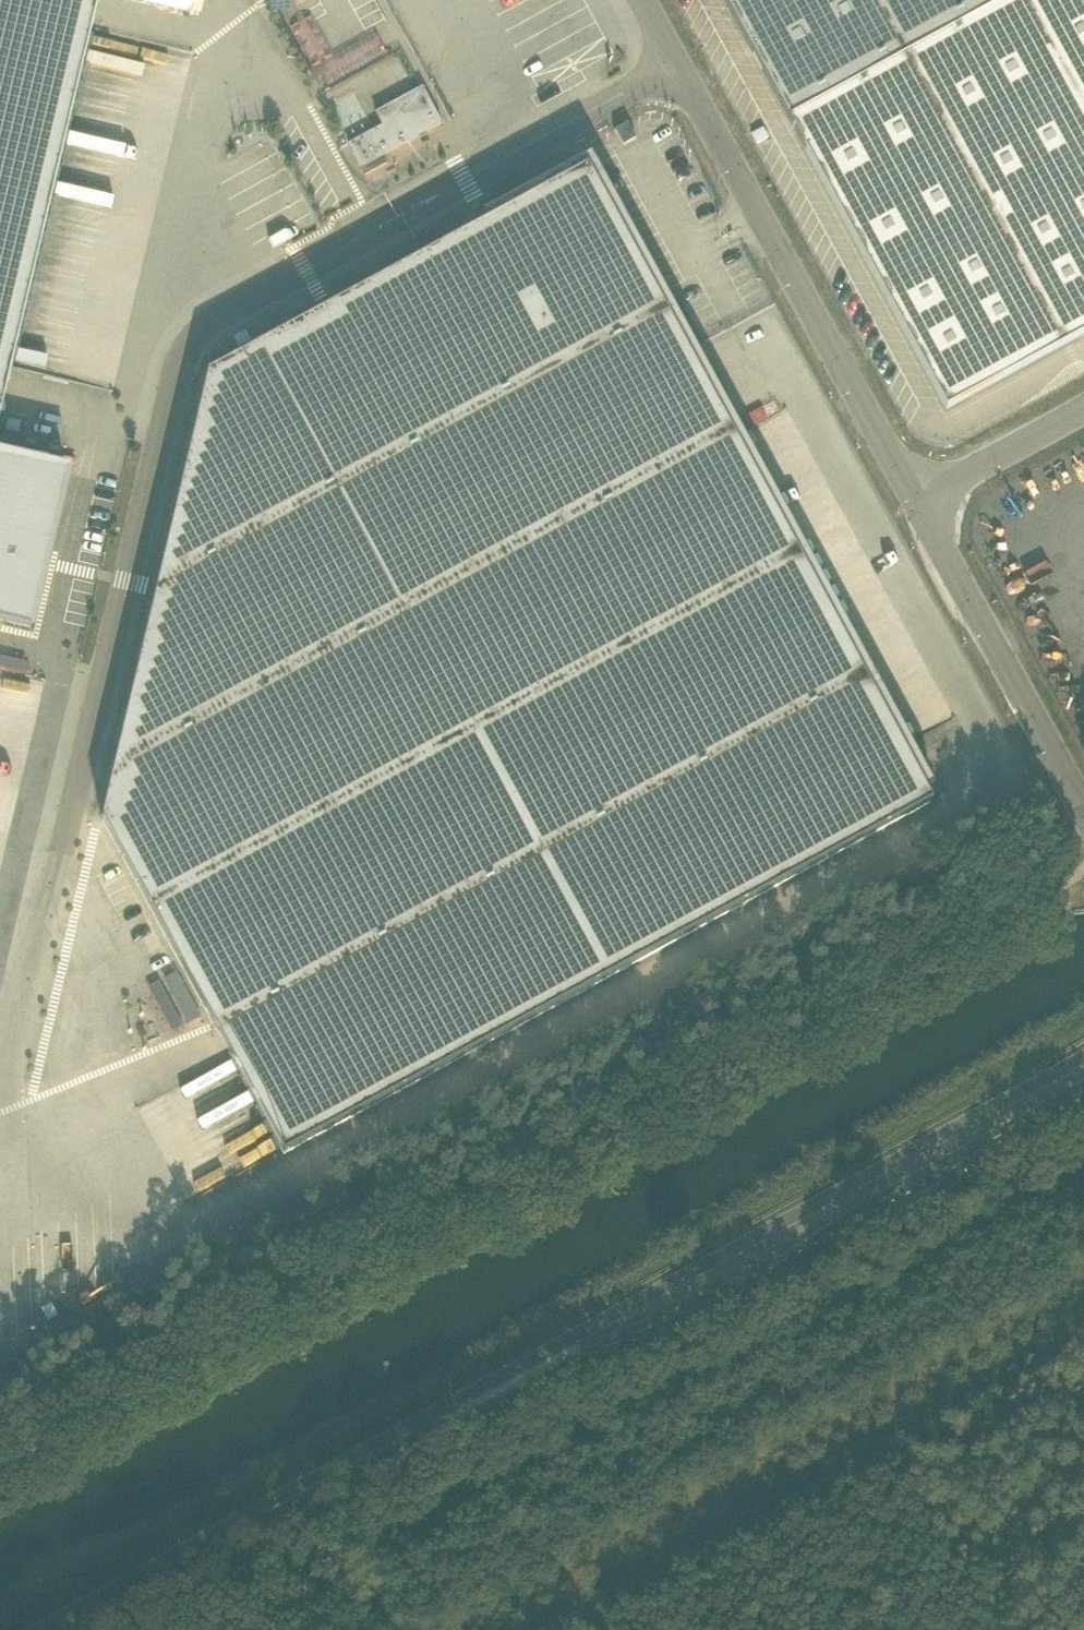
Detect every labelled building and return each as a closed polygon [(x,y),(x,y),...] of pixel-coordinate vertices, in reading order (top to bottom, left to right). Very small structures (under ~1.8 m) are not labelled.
[(59,167),(99,0),(0,0),(0,417),(59,167)] [(787,118),(1003,0),(723,0),(787,118)] [(787,118),(946,409),(1083,333),(1083,0),(1003,0),(787,118)] [(348,145),(361,168),(442,124),(422,88),(376,113),(383,126),(348,145)] [(636,138),(628,123),(615,130),(623,145),(636,138)] [(283,1155),(932,802),(901,747),(864,767),(696,458),(733,437),(587,168),(208,374),(102,820),(283,1155)] [(0,457),(0,621),(31,628),(67,473),(0,457)]
